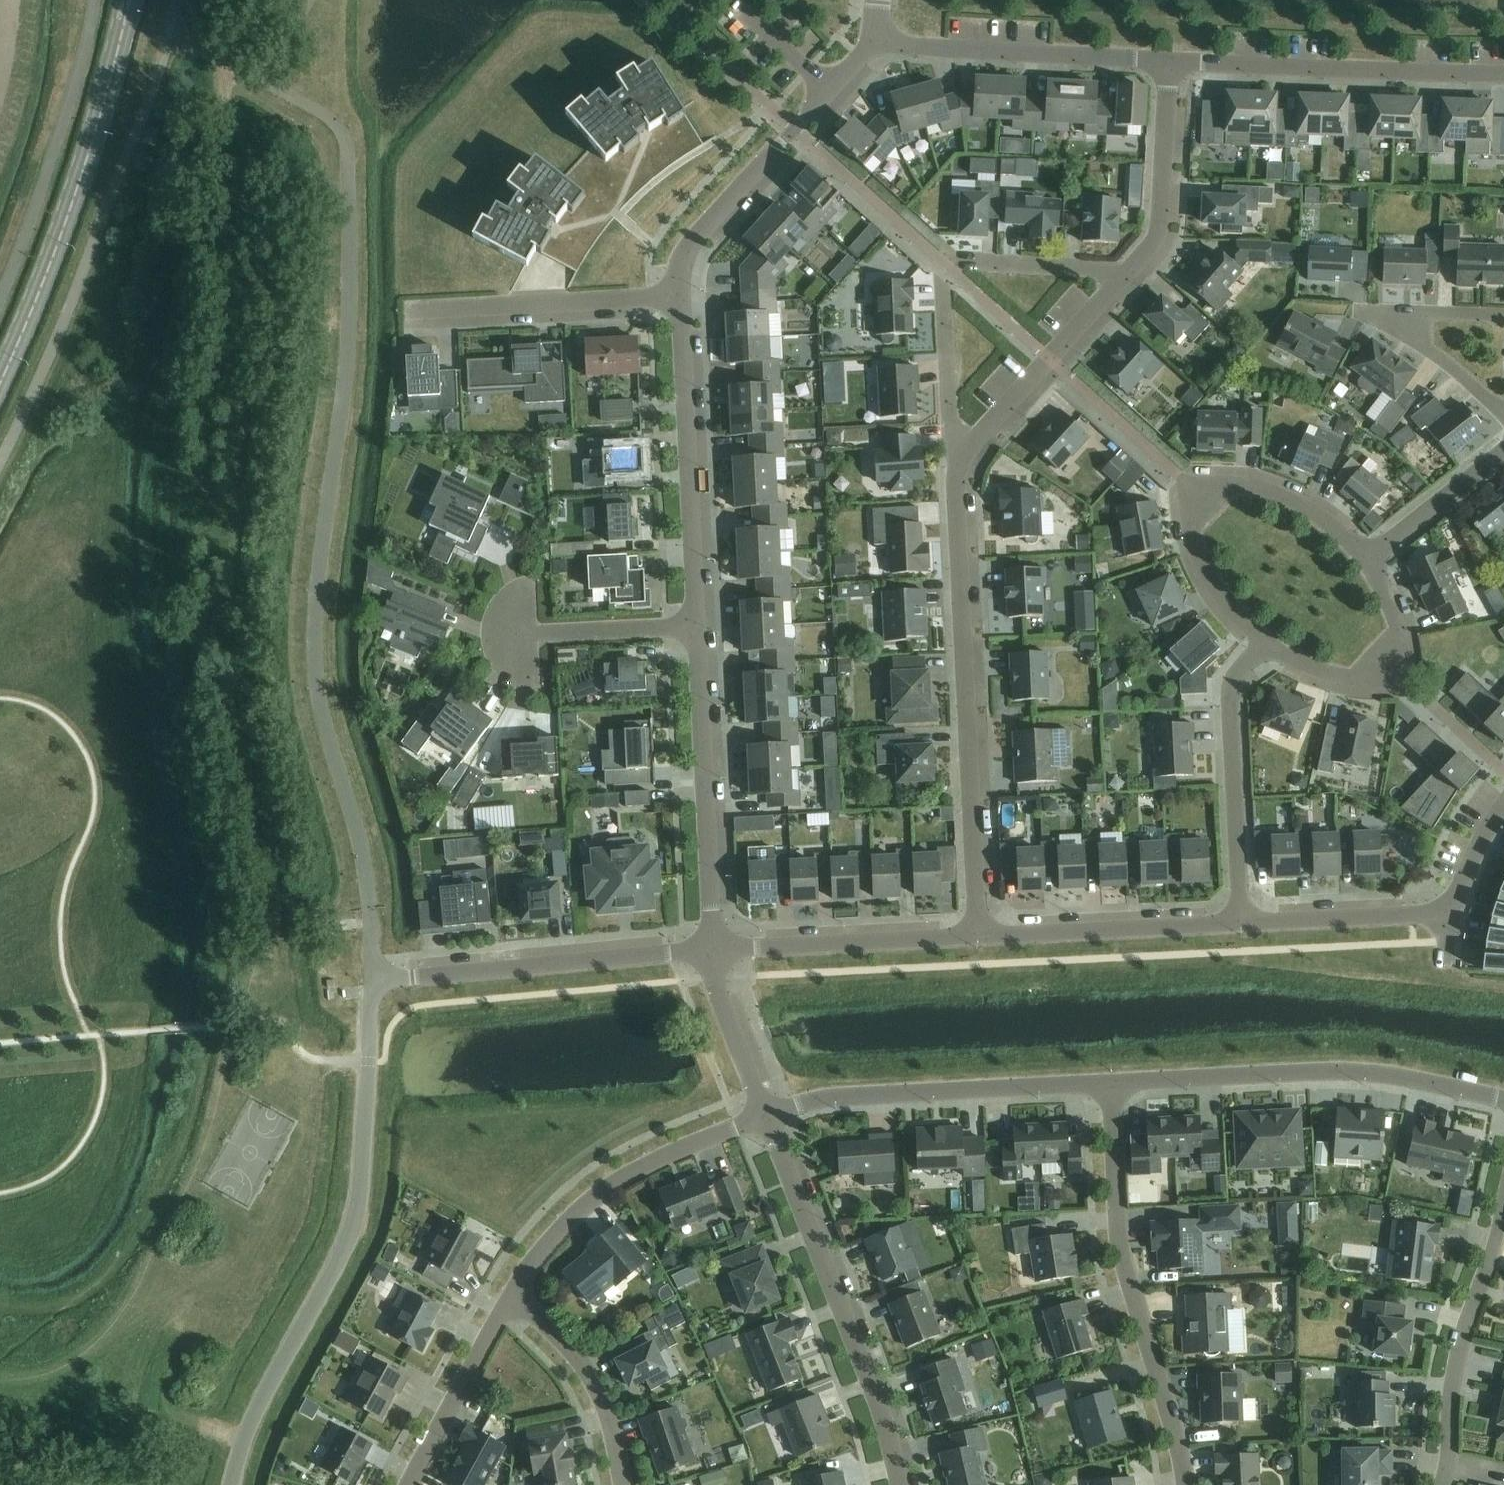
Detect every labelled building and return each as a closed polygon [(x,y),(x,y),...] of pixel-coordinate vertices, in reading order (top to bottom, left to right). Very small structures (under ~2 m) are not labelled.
[(533,249),(536,251),(541,254),(541,253),(546,256),(555,261),(577,273),(588,255),(599,238),(611,222),(614,219),(615,218),(621,211),(624,207),(638,193),(653,180),(669,167),(686,156),(704,145),(703,144),(685,116),(686,115),(666,84),(657,70),(624,91),(608,103),(605,106),(619,123),(593,146),(591,147),(562,179),(560,181),(540,167),(519,195),(508,212),(505,217),(540,236),(533,249)] [(975,100),(960,99),(962,126),(975,126),(975,127),(981,127),(984,118),(998,119),(1001,80),(977,79),(975,100)] [(1001,80),(998,119),(1013,119),(1015,129),(1021,130),(1021,129),(1034,130),(1035,103),(1023,103),(1025,82),(1001,80)] [(938,83),(915,90),(926,127),(940,123),(944,131),(951,130),(951,129),(962,126),(960,99),(944,104),(938,83)] [(1035,103),(1034,130),(1047,130),(1046,131),(1053,131),(1056,122),(1070,123),(1072,84),(1048,83),(1047,104),(1035,103)] [(1072,84),(1070,123),(1085,123),(1086,133),(1093,134),(1093,133),(1106,134),(1107,108),(1095,107),(1096,86),(1072,84)] [(1107,108),(1106,134),(1118,135),(1125,136),(1128,126),(1143,127),(1145,88),(1120,87),(1119,108),(1107,108)] [(926,127),(915,90),(892,96),(898,117),(882,122),(896,145),(906,142),(912,141),(912,131),(926,127)] [(1249,147),(1251,94),(1227,94),(1226,116),(1202,115),(1201,145),(1249,147)] [(1275,95),(1251,94),(1249,147),(1285,148),(1286,118),(1274,118),(1275,95)] [(1298,119),(1286,118),(1285,148),(1299,148),(1299,135),(1322,136),(1323,97),(1299,96),(1298,119)] [(1323,97),(1322,136),(1344,136),(1344,150),(1357,151),(1358,121),(1346,120),(1347,98),(1323,97)] [(1358,121),(1357,151),(1370,151),(1371,137),(1393,138),(1395,100),(1371,99),(1370,121),(1358,121)] [(1395,100),(1393,138),(1416,139),(1416,153),(1429,153),(1430,123),(1418,123),(1419,101),(1395,100)] [(1442,124),(1430,123),(1429,153),(1442,154),(1443,140),(1465,141),(1467,103),(1443,102),(1442,124)] [(1490,126),(1491,104),(1467,103),(1465,141),(1465,155),(1501,156),(1503,156),(1503,126),(1502,126),(1490,126)] [(896,145),(882,122),(868,137),(852,123),(835,141),(864,167),(875,156),(883,160),(887,156),(887,155),(896,145)] [(1026,153),(1027,136),(1006,135),(1005,152),(1026,153)] [(915,157),(908,146),(900,151),(906,162),(915,157)] [(1375,166),(1376,153),(1362,152),(1361,165),(1375,166)] [(970,159),(970,174),(996,175),(997,161),(970,159)] [(1001,159),(1000,176),(1016,177),(1017,160),(1001,159)] [(1298,181),(1299,163),(1287,162),(1287,180),(1298,181)] [(1267,164),(1267,179),(1282,180),(1282,164),(1267,164)] [(1132,166),(1129,200),(1141,201),(1143,167),(1132,166)] [(802,209),(821,227),(830,217),(830,218),(835,213),(829,205),(839,194),(811,168),(794,186),(810,200),(802,209)] [(962,195),(960,235),(985,236),(986,210),(999,210),(1000,183),(976,182),(975,196),(962,195)] [(1204,197),(1203,222),(1222,223),(1221,233),(1242,234),(1243,224),(1243,212),(1258,212),(1258,204),(1272,204),(1273,189),(1231,187),(1230,199),(1204,197)] [(1284,197),(1298,197),(1299,187),(1284,187),(1284,197)] [(1319,189),(1305,189),(1305,205),(1319,205),(1319,189)] [(1030,226),(1029,239),(1054,240),(1054,227),(1058,227),(1060,201),(1043,200),(1043,195),(1021,194),(1020,199),(1007,198),(1006,224),(1030,226)] [(1119,200),(1083,198),(1083,213),(1085,213),(1083,242),(1117,244),(1119,200)] [(821,227),(802,209),(794,218),(778,204),(762,222),(790,247),(800,237),(809,241),(813,237),(813,236),(821,227)] [(790,247),(762,222),(746,239),(761,254),(747,270),(748,292),(775,302),(773,280),(781,271),(782,271),(786,266),(781,258),(790,247)] [(870,224),(858,236),(869,245),(880,233),(870,224)] [(1456,286),(1477,286),(1477,284),(1503,284),(1503,247),(1459,246),(1459,228),(1444,227),(1443,257),(1457,258),(1456,286)] [(1384,250),(1383,282),(1410,283),(1410,284),(1425,285),(1426,274),(1438,275),(1439,242),(1425,241),(1425,251),(1384,250)] [(1208,254),(1184,282),(1211,307),(1226,290),(1242,272),(1241,271),(1249,261),(1270,261),(1270,244),(1236,243),(1236,257),(1231,262),(1221,253),(1215,260),(1208,254)] [(1295,246),(1270,244),(1270,261),(1295,262),(1295,246)] [(1350,282),(1352,251),(1309,249),(1307,280),(1350,282)] [(847,256),(838,267),(847,274),(856,264),(847,256)] [(874,282),(876,336),(881,336),(881,339),(882,342),(885,344),(888,345),(891,344),(894,341),(894,338),(894,335),(912,334),(910,299),(914,299),(913,281),(874,282)] [(775,302),(748,292),(749,315),(728,316),(729,339),(767,338),(766,315),(775,314),(775,302)] [(1162,298),(1145,316),(1174,342),(1183,333),(1193,343),(1209,325),(1189,306),(1181,315),(1162,298)] [(1335,335),(1294,313),(1277,345),(1278,346),(1279,344),(1318,364),(1316,369),(1331,377),(1344,352),(1330,344),(1335,335)] [(831,337),(827,341),(827,347),(832,351),(838,351),(842,347),(841,341),(837,336),(831,337)] [(767,338),(729,339),(730,363),(751,362),(752,375),(778,374),(778,360),(768,360),(767,338)] [(1102,371),(1127,394),(1144,375),(1149,380),(1162,366),(1132,338),(1119,352),(1118,351),(1113,357),(1113,358),(1102,371)] [(585,341),(587,377),(639,374),(637,339),(585,341)] [(1372,341),(1352,367),(1364,376),(1359,382),(1360,386),(1369,393),(1373,392),(1377,386),(1395,399),(1415,373),(1398,360),(1399,360),(1389,353),(1372,341)] [(1237,344),(1233,350),(1233,357),(1238,360),(1246,351),(1237,344)] [(541,368),(540,347),(512,348),(513,359),(509,359),(467,361),(468,390),(526,387),(526,403),(565,401),(563,367),(541,368)] [(407,366),(403,370),(407,374),(409,398),(424,397),(425,410),(440,409),(458,408),(456,371),(439,372),(438,356),(431,356),(422,349),(414,357),(407,358),(407,366)] [(843,363),(822,364),(824,403),(845,403),(843,363)] [(878,369),(881,417),(917,415),(915,383),(918,383),(917,367),(878,369)] [(778,374),(752,375),(753,386),(731,388),(733,411),(771,410),(770,395),(779,395),(778,374)] [(1345,398),(1353,388),(1339,376),(1330,386),(1345,398)] [(1203,396),(1193,387),(1182,399),(1192,408),(1203,396)] [(1435,398),(1410,418),(1420,431),(1425,427),(1449,457),(1453,454),(1455,457),(1465,449),(1462,446),(1482,431),(1473,419),(1474,418),(1463,404),(1451,413),(1446,413),(1445,411),(1446,411),(1435,398)] [(601,403),(602,421),(632,420),(631,401),(601,403)] [(1375,423),(1369,431),(1384,442),(1390,434),(1406,413),(1391,402),(1375,423)] [(1051,425),(1032,446),(1057,469),(1070,454),(1072,457),(1083,445),(1081,442),(1088,435),(1060,409),(1048,422),(1051,425)] [(1259,447),(1260,409),(1243,409),(1243,414),(1215,414),(1215,418),(1197,418),(1197,428),(1186,428),(1186,439),(1196,439),(1196,450),(1235,451),(1235,442),(1242,443),(1242,447),(1259,447)] [(771,410),(733,411),(734,435),(755,434),(756,447),(782,446),(781,425),(772,425),(771,410)] [(450,414),(444,420),(445,435),(459,434),(458,414),(450,414)] [(567,416),(539,416),(539,428),(567,428),(567,416)] [(1352,436),(1355,426),(1337,420),(1334,430),(1352,436)] [(1286,439),(1279,457),(1293,463),(1291,467),(1313,476),(1319,463),(1331,469),(1343,440),(1320,430),(1309,426),(1305,435),(1300,445),(1286,439)] [(841,430),(827,431),(828,445),(842,444),(841,430)] [(1435,453),(1415,433),(1405,443),(1425,463),(1435,453)] [(874,452),(877,482),(891,481),(891,491),(911,490),(910,480),(924,479),(923,459),(915,459),(913,435),(883,438),(884,452),(874,452)] [(589,462),(583,462),(584,488),(613,487),(613,475),(644,474),(642,449),(620,450),(619,438),(588,439),(589,462)] [(782,446),(756,447),(756,458),(735,459),(736,483),(774,482),(773,459),(783,459),(782,446)] [(1134,461),(1122,450),(1116,456),(1113,459),(1104,468),(1117,480),(1126,470),(1134,462),(1134,461)] [(1351,459),(1334,480),(1343,488),(1340,493),(1367,516),(1372,510),(1376,505),(1380,505),(1380,501),(1389,490),(1370,475),(1378,465),(1369,458),(1361,467),(1351,459)] [(824,465),(813,466),(814,478),(824,478),(824,465)] [(1137,481),(1126,470),(1117,480),(1129,490),(1137,481)] [(443,475),(430,505),(437,508),(429,526),(441,531),(445,532),(441,540),(456,546),(476,556),(488,529),(478,524),(490,497),(443,475)] [(511,477),(500,503),(517,511),(528,484),(511,477)] [(776,505),(774,482),(736,483),(737,507),(759,506),(759,519),(785,517),(785,504),(776,505)] [(1000,512),(1003,512),(1005,539),(1025,538),(1026,542),(1029,544),(1032,545),(1035,544),(1038,541),(1038,538),(1041,537),(1039,513),(1043,513),(1043,496),(1039,497),(1038,489),(998,492),(1000,512)] [(1469,517),(1474,523),(1471,524),(1478,532),(1480,530),(1484,536),(1495,527),(1498,531),(1503,526),(1503,489),(1469,517)] [(630,494),(602,496),(603,511),(605,539),(609,539),(609,543),(633,541),(633,537),(639,537),(638,519),(632,519),(631,505),(630,494)] [(822,498),(814,498),(814,511),(823,510),(822,498)] [(1118,509),(1127,557),(1162,550),(1154,502),(1118,509)] [(918,507),(873,510),(875,545),(889,545),(890,573),(923,572),(923,569),(929,569),(928,544),(922,544),(921,524),(919,524),(918,507)] [(1367,516),(1362,521),(1372,531),(1382,521),(1372,510),(1367,516)] [(785,517),(759,519),(760,530),(739,531),(740,555),(778,554),(794,553),(793,530),(786,531),(785,517)] [(1077,535),(1078,549),(1089,548),(1089,534),(1077,535)] [(828,551),(827,537),(817,537),(818,551),(828,551)] [(572,543),(553,544),(553,556),(573,555),(572,543)] [(434,545),(429,556),(447,565),(452,554),(447,551),(434,545)] [(1437,609),(1443,623),(1467,612),(1450,574),(1457,570),(1447,550),(1429,558),(1426,556),(1416,560),(1416,564),(1409,567),(1417,586),(1415,586),(1419,595),(1421,595),(1429,613),(1437,609)] [(794,554),(794,553),(778,554),(740,555),(741,579),(762,578),(763,590),(789,589),(788,568),(779,569),(778,555),(794,554)] [(836,555),(836,575),(847,575),(847,555),(836,555)] [(634,608),(650,607),(649,590),(645,590),(644,570),(626,571),(625,557),(589,559),(591,583),(609,583),(610,605),(634,604),(634,608)] [(1091,557),(1076,558),(1077,572),(1091,571),(1091,557)] [(552,558),(553,569),(566,569),(565,558),(552,558)] [(368,562),(366,582),(373,585),(387,591),(392,579),(394,573),(381,567),(368,562)] [(1008,598),(1009,618),(1043,616),(1042,585),(1046,584),(1045,568),(1006,570),(1007,590),(1006,590),(1006,598),(1008,598)] [(1137,592),(1153,626),(1192,609),(1186,597),(1179,600),(1168,577),(1137,592)] [(838,598),(871,597),(870,585),(838,586),(838,598)] [(1482,592),(1498,620),(1503,619),(1503,602),(1495,585),(1482,592)] [(789,589),(763,590),(764,602),(742,603),(744,627),(782,626),(781,603),(790,602),(790,601),(789,589)] [(798,589),(789,589),(790,601),(796,601),(798,595),(798,589)] [(887,622),(888,642),(906,641),(906,638),(923,637),(922,607),(925,607),(924,590),(884,592),(885,622),(887,622)] [(384,617),(380,626),(396,633),(390,648),(418,658),(424,644),(440,650),(449,627),(436,623),(442,608),(446,609),(447,608),(405,592),(405,593),(403,598),(394,594),(390,604),(389,604),(384,617)] [(1094,617),(1077,618),(1077,631),(1095,630),(1094,617)] [(1174,622),(1163,627),(1168,638),(1179,633),(1174,622)] [(1220,642),(1202,622),(1187,635),(1188,635),(1169,652),(1188,672),(1180,679),(1181,695),(1207,694),(1206,669),(1219,658),(1218,657),(1216,659),(1207,649),(1217,640),(1219,643),(1220,642)] [(782,626),(744,627),(745,651),(766,650),(767,662),(793,661),(792,640),(795,637),(794,629),(791,626),(782,626)] [(1094,649),(1094,637),(1081,637),(1082,650),(1094,649)] [(628,650),(596,651),(597,667),(604,666),(605,693),(635,692),(635,696),(655,695),(654,675),(645,676),(645,663),(636,664),(636,661),(628,662),(628,650)] [(1013,672),(1014,701),(1048,699),(1046,652),(1010,654),(1011,672),(1013,672)] [(887,692),(894,692),(895,708),(887,708),(888,724),(937,721),(936,706),(929,706),(927,673),(926,673),(925,658),(893,660),(893,674),(893,676),(886,676),(887,692)] [(838,672),(849,671),(849,659),(838,659),(838,672)] [(1115,660),(1099,665),(1104,681),(1120,677),(1115,660)] [(767,674),(746,675),(747,699),(785,697),(794,697),(792,674),(793,674),(793,661),(767,662),(767,674)] [(602,697),(602,667),(577,667),(576,697),(602,697)] [(832,692),(843,690),(839,673),(827,676),(832,692)] [(1467,673),(1449,693),(1458,701),(1499,739),(1503,735),(1503,707),(1467,673)] [(430,705),(402,743),(418,755),(432,735),(465,759),(479,740),(493,721),(480,711),(466,701),(453,691),(445,701),(438,711),(430,705)] [(1297,740),(1313,701),(1302,696),(1299,703),(1275,694),(1262,725),(1297,740)] [(785,697),(747,699),(747,701),(748,723),(770,722),(770,734),(787,733),(796,733),(796,720),(798,717),(798,701),(794,697),(785,697)] [(1172,700),(1157,700),(1157,711),(1173,710),(1172,700)] [(576,714),(561,715),(562,731),(577,730),(576,714)] [(1105,716),(1106,728),(1114,728),(1119,723),(1119,715),(1105,716)] [(1342,715),(1336,747),(1323,744),(1317,771),(1331,774),(1334,763),(1367,770),(1370,753),(1374,751),(1375,744),(1373,740),(1377,723),(1342,715)] [(610,751),(602,751),(603,771),(606,771),(606,776),(606,785),(615,784),(614,771),(622,770),(655,769),(654,753),(646,753),(646,745),(653,745),(653,729),(652,729),(652,721),(624,722),(624,730),(609,731),(610,751)] [(1415,793),(1400,809),(1432,830),(1460,787),(1472,768),(1462,760),(1462,759),(1422,722),(1404,742),(1442,777),(1422,799),(1415,793)] [(1193,723),(1150,726),(1151,744),(1154,744),(1156,777),(1154,778),(1155,791),(1177,790),(1177,776),(1193,776),(1191,742),(1194,742),(1193,723)] [(1069,730),(1054,730),(1014,732),(1015,751),(1017,751),(1018,758),(1015,758),(1017,784),(1057,781),(1056,764),(1071,763),(1069,730)] [(840,732),(827,733),(829,757),(843,755),(840,732)] [(771,746),(750,747),(751,771),(789,769),(788,746),(797,746),(796,733),(787,733),(770,734),(771,746)] [(908,734),(876,736),(878,766),(898,764),(898,782),(909,782),(916,788),(922,781),(933,781),(931,746),(909,747),(908,734)] [(501,741),(503,779),(523,778),(522,774),(539,773),(539,777),(559,776),(557,738),(501,741)] [(836,757),(823,757),(823,765),(836,765),(836,757)] [(460,764),(453,774),(461,780),(468,769),(460,764)] [(453,801),(466,810),(487,776),(475,768),(453,801)] [(789,769),(751,771),(752,795),(773,794),(774,807),(800,806),(799,792),(798,769),(789,769)] [(1294,780),(1293,786),(1305,789),(1307,777),(1301,776),(1294,780)] [(1103,791),(1103,779),(1087,780),(1087,792),(1103,791)] [(827,810),(840,809),(839,789),(826,790),(827,810)] [(625,793),(626,807),(650,805),(649,791),(625,793)] [(619,805),(618,793),(591,795),(591,807),(619,805)] [(1311,797),(1303,798),(1303,806),(1311,806),(1311,797)] [(1052,810),(1055,807),(1055,799),(1044,800),(1045,810),(1052,810)] [(513,807),(474,809),(475,831),(515,828),(513,807)] [(941,819),(953,819),(953,807),(940,807),(941,819)] [(739,828),(778,827),(778,812),(739,813),(739,828)] [(838,812),(830,812),(830,821),(839,820),(838,812)] [(547,850),(554,849),(556,875),(569,874),(567,848),(562,848),(561,836),(566,836),(565,825),(552,826),(553,837),(546,838),(547,850)] [(1338,859),(1339,859),(1355,858),(1356,873),(1381,872),(1379,834),(1355,835),(1355,827),(1336,828),(1336,836),(1337,836),(1338,859)] [(1337,836),(1336,836),(1314,837),(1314,829),(1295,830),(1295,838),(1296,838),(1297,861),(1298,861),(1314,860),(1315,875),(1340,874),(1339,859),(1338,859),(1337,836)] [(544,831),(520,832),(521,846),(545,844),(544,831)] [(1296,838),(1295,838),(1273,839),(1273,831),(1254,832),(1256,863),(1273,862),(1274,877),(1299,876),(1298,861),(1297,861),(1296,838)] [(1166,867),(1182,867),(1183,882),(1208,881),(1206,842),(1183,843),(1182,835),(1163,836),(1164,844),(1166,867)] [(1164,844),(1142,845),(1141,837),(1122,838),(1123,846),(1124,846),(1125,869),(1141,869),(1142,884),(1167,882),(1166,867),(1164,844)] [(487,838),(472,839),(474,857),(489,856),(487,838)] [(636,849),(636,845),(635,845),(635,842),(633,840),(630,838),(627,838),(612,839),(611,839),(609,840),(606,842),(605,845),(604,848),(604,852),(594,853),(595,870),(587,870),(590,897),(598,897),(600,913),(652,908),(650,892),(659,891),(656,864),(648,865),(646,848),(636,849)] [(1124,846),(1123,846),(1101,847),(1100,839),(1082,840),(1082,848),(1083,848),(1084,871),(1101,871),(1101,886),(1126,884),(1125,869),(1124,846)] [(1083,848),(1082,848),(1060,849),(1059,841),(1041,842),(1041,850),(1042,850),(1043,873),(1060,873),(1060,888),(1085,887),(1084,871),(1083,848)] [(1042,850),(1041,850),(1019,851),(1018,843),(1000,844),(1001,876),(1019,875),(1019,890),(1044,889),(1043,873),(1042,850)] [(791,863),(792,863),(792,855),(773,856),(772,845),(749,846),(752,903),(776,902),(776,887),(792,887),(793,886),(791,863)] [(937,856),(915,857),(914,857),(915,880),(916,895),(940,894),(940,879),(957,878),(956,847),(937,848),(937,856)] [(896,858),(874,859),(873,859),(874,882),(875,897),(899,896),(899,881),(915,880),(914,857),(915,857),(915,849),(896,850),(896,858)] [(833,861),(832,861),(833,884),(834,899),(858,898),(858,883),(874,882),(873,859),(874,859),(874,851),(855,852),(844,852),(844,860),(833,861)] [(814,862),(792,863),(791,863),(793,886),(792,887),(793,901),(817,900),(817,885),(833,884),(832,861),(833,861),(833,853),(814,854),(814,862)] [(456,887),(439,888),(443,928),(491,923),(487,884),(486,884),(485,870),(454,873),(456,887)] [(523,880),(524,888),(520,888),(523,920),(559,917),(556,885),(552,885),(551,877),(523,880)] [(1491,918),(1503,922),(1503,895),(1499,893),(1494,909),(1498,910),(1495,918),(1491,917),(1491,918)] [(1485,944),(1503,947),(1503,922),(1491,918),(1487,934),(1491,935),(1490,944),(1485,943),(1485,944)] [(1485,944),(1483,960),(1487,961),(1487,969),(1482,969),(1482,970),(1503,972),(1503,947),(1485,944)] [(1334,1149),(1333,1164),(1359,1166),(1360,1159),(1382,1160),(1385,1112),(1337,1109),(1334,1149)] [(1284,1112),(1235,1114),(1237,1153),(1252,1153),(1253,1167),(1302,1165),(1300,1129),(1285,1129),(1284,1112)] [(1173,1118),(1175,1157),(1190,1157),(1190,1164),(1196,1164),(1196,1172),(1220,1171),(1218,1140),(1201,1141),(1200,1116),(1173,1118)] [(1175,1157),(1173,1118),(1146,1119),(1148,1144),(1131,1145),(1132,1175),(1156,1174),(1155,1166),(1161,1166),(1161,1158),(1175,1157)] [(1417,1120),(1407,1165),(1447,1174),(1447,1171),(1464,1175),(1464,1178),(1465,1178),(1473,1139),(1433,1130),(1435,1124),(1417,1120)] [(1040,1124),(1042,1164),(1043,1174),(1063,1173),(1063,1178),(1082,1177),(1080,1143),(1068,1144),(1067,1123),(1040,1124)] [(1042,1164),(1040,1124),(1013,1125),(1014,1146),(1002,1147),(1004,1181),(1023,1180),(1022,1165),(1042,1164)] [(963,1168),(963,1177),(985,1176),(984,1139),(963,1140),(963,1128),(916,1130),(917,1170),(963,1168)] [(839,1168),(839,1175),(864,1173),(865,1186),(895,1184),(894,1171),(895,1171),(893,1134),(869,1135),(869,1142),(837,1144),(838,1151),(834,1152),(835,1168),(839,1168)] [(1331,1162),(1332,1138),(1320,1138),(1319,1162),(1331,1162)] [(998,1147),(986,1148),(987,1163),(999,1163),(998,1147)] [(1226,1174),(1215,1175),(1216,1193),(1227,1192),(1226,1174)] [(669,1215),(673,1226),(724,1206),(727,1215),(744,1209),(732,1177),(715,1183),(715,1185),(707,1188),(703,1175),(686,1182),(685,1180),(675,1184),(676,1186),(660,1192),(665,1205),(661,1209),(664,1215),(669,1215)] [(1300,1183),(1300,1195),(1313,1195),(1312,1182),(1300,1183)] [(1161,1192),(1129,1194),(1130,1206),(1162,1204),(1161,1192)] [(1040,1196),(1019,1197),(1020,1211),(1041,1210),(1040,1196)] [(985,1198),(974,1198),(974,1210),(986,1210),(985,1198)] [(1060,1201),(1049,1201),(1049,1209),(1060,1209),(1060,1201)] [(1297,1223),(1296,1201),(1277,1202),(1278,1224),(1297,1223)] [(1370,1213),(1382,1215),(1383,1204),(1371,1203),(1370,1213)] [(1158,1250),(1160,1270),(1184,1268),(1184,1273),(1202,1272),(1200,1232),(1206,1231),(1206,1225),(1240,1223),(1239,1206),(1200,1208),(1201,1220),(1151,1223),(1152,1250),(1158,1250)] [(1200,1207),(1178,1209),(1179,1218),(1200,1216),(1200,1207)] [(429,1264),(423,1275),(448,1289),(454,1277),(461,1281),(469,1266),(466,1264),(480,1237),(448,1220),(434,1247),(431,1245),(423,1260),(429,1264)] [(755,1236),(750,1221),(735,1227),(741,1242),(755,1236)] [(1399,1221),(1392,1279),(1428,1283),(1431,1264),(1430,1263),(1432,1243),(1438,1244),(1440,1226),(1399,1221)] [(1036,1262),(1040,1282),(1078,1276),(1075,1259),(1072,1260),(1068,1234),(1048,1238),(1046,1224),(1012,1229),(1016,1256),(1031,1253),(1038,1260),(1036,1262)] [(566,1272),(590,1302),(592,1301),(596,1306),(599,1307),(607,1301),(607,1298),(603,1292),(614,1282),(617,1286),(645,1262),(616,1226),(587,1250),(590,1253),(566,1272)] [(873,1253),(884,1280),(917,1267),(910,1249),(907,1251),(898,1227),(864,1240),(870,1255),(873,1253)] [(389,1243),(382,1256),(392,1261),(399,1249),(389,1243)] [(746,1312),(778,1299),(764,1264),(768,1262),(762,1247),(722,1263),(728,1278),(732,1276),(746,1312)] [(372,1275),(384,1281),(390,1270),(378,1263),(372,1275)] [(691,1266),(672,1276),(678,1289),(698,1279),(691,1266)] [(951,1271),(955,1282),(967,1277),(963,1267),(951,1271)] [(662,1289),(661,1295),(665,1302),(676,1296),(669,1285),(662,1289)] [(429,1328),(439,1308),(405,1289),(395,1308),(403,1312),(391,1335),(423,1352),(434,1331),(429,1328)] [(908,1347),(938,1335),(921,1291),(889,1304),(894,1317),(896,1317),(908,1347)] [(1226,1310),(1232,1310),(1231,1294),(1186,1297),(1188,1337),(1182,1337),(1183,1354),(1203,1353),(1206,1355),(1209,1357),(1215,1356),(1219,1355),(1221,1352),(1228,1351),(1226,1310)] [(1082,1317),(1088,1315),(1083,1299),(1043,1311),(1057,1359),(1092,1349),(1082,1317)] [(1397,1355),(1407,1357),(1410,1338),(1411,1339),(1413,1329),(1411,1329),(1412,1322),(1403,1321),(1405,1305),(1365,1300),(1362,1322),(1365,1322),(1376,1331),(1373,1352),(1384,1354),(1383,1357),(1396,1359),(1397,1355)] [(644,1320),(649,1331),(635,1339),(640,1349),(617,1361),(630,1387),(645,1379),(651,1391),(671,1380),(658,1354),(677,1344),(669,1328),(684,1320),(675,1303),(659,1311),(660,1313),(644,1320)] [(787,1342),(798,1338),(790,1318),(779,1323),(779,1322),(747,1334),(763,1373),(761,1373),(768,1390),(769,1390),(770,1392),(801,1379),(787,1342)] [(341,1331),(334,1345),(353,1355),(360,1341),(341,1331)] [(987,1354),(995,1343),(983,1335),(975,1346),(987,1354)] [(715,1340),(705,1344),(711,1359),(721,1355),(715,1340)] [(400,1394),(409,1378),(362,1352),(356,1363),(366,1368),(348,1401),(382,1419),(396,1392),(400,1394)] [(929,1409),(934,1424),(950,1419),(954,1421),(960,1419),(962,1415),(966,1414),(959,1392),(964,1390),(954,1359),(922,1369),(926,1384),(921,1385),(926,1400),(925,1401),(927,1410),(929,1409)] [(1311,1363),(1298,1363),(1298,1372),(1311,1372),(1311,1363)] [(1291,1382),(1291,1364),(1277,1364),(1277,1382),(1291,1382)] [(1239,1399),(1243,1399),(1243,1383),(1239,1383),(1238,1374),(1198,1375),(1199,1393),(1203,1392),(1204,1423),(1207,1423),(1210,1426),(1217,1426),(1219,1423),(1240,1422),(1239,1399)] [(1062,1379),(1033,1388),(1038,1407),(1068,1398),(1062,1379)] [(1355,1427),(1394,1427),(1394,1406),(1392,1406),(1392,1397),(1394,1397),(1394,1396),(1388,1396),(1387,1382),(1348,1382),(1348,1398),(1355,1398),(1355,1427)] [(1076,1402),(1089,1448),(1125,1437),(1119,1419),(1117,1420),(1114,1408),(1116,1408),(1111,1391),(1076,1402)] [(797,1456),(832,1442),(825,1425),(829,1423),(818,1395),(768,1415),(773,1426),(783,1422),(797,1456)] [(1248,1395),(1248,1419),(1261,1418),(1261,1395),(1248,1395)] [(306,1399),(299,1412),(313,1420),(320,1406),(306,1399)] [(684,1429),(687,1426),(685,1419),(681,1418),(677,1408),(639,1421),(645,1437),(647,1436),(659,1474),(695,1461),(684,1429)] [(746,1415),(740,1417),(745,1429),(751,1427),(746,1415)] [(506,1446),(467,1425),(459,1439),(466,1443),(445,1483),(448,1484),(485,1484),(506,1446)] [(365,1459),(372,1444),(342,1428),(321,1467),(350,1482),(363,1458),(365,1459)] [(987,1450),(981,1428),(951,1435),(955,1451),(941,1454),(944,1468),(946,1468),(950,1484),(985,1484),(978,1452),(987,1450)] [(530,1442),(536,1474),(545,1472),(548,1484),(574,1484),(566,1436),(530,1442)] [(738,1461),(754,1456),(748,1440),(732,1445),(738,1461)] [(1344,1484),(1376,1484),(1376,1475),(1392,1475),(1392,1451),(1333,1452),(1334,1468),(1344,1467),(1344,1484)] [(1257,1454),(1214,1456),(1215,1474),(1222,1474),(1223,1484),(1259,1484),(1257,1454)] [(277,1461),(273,1473),(284,1477),(288,1464),(277,1461)] [(698,1476),(701,1484),(714,1484),(727,1481),(723,1468),(698,1476)] [(842,1472),(801,1481),(802,1484),(845,1484),(842,1472)] [(1036,1478),(1038,1484),(1052,1484),(1053,1484),(1051,1475),(1036,1478)]
